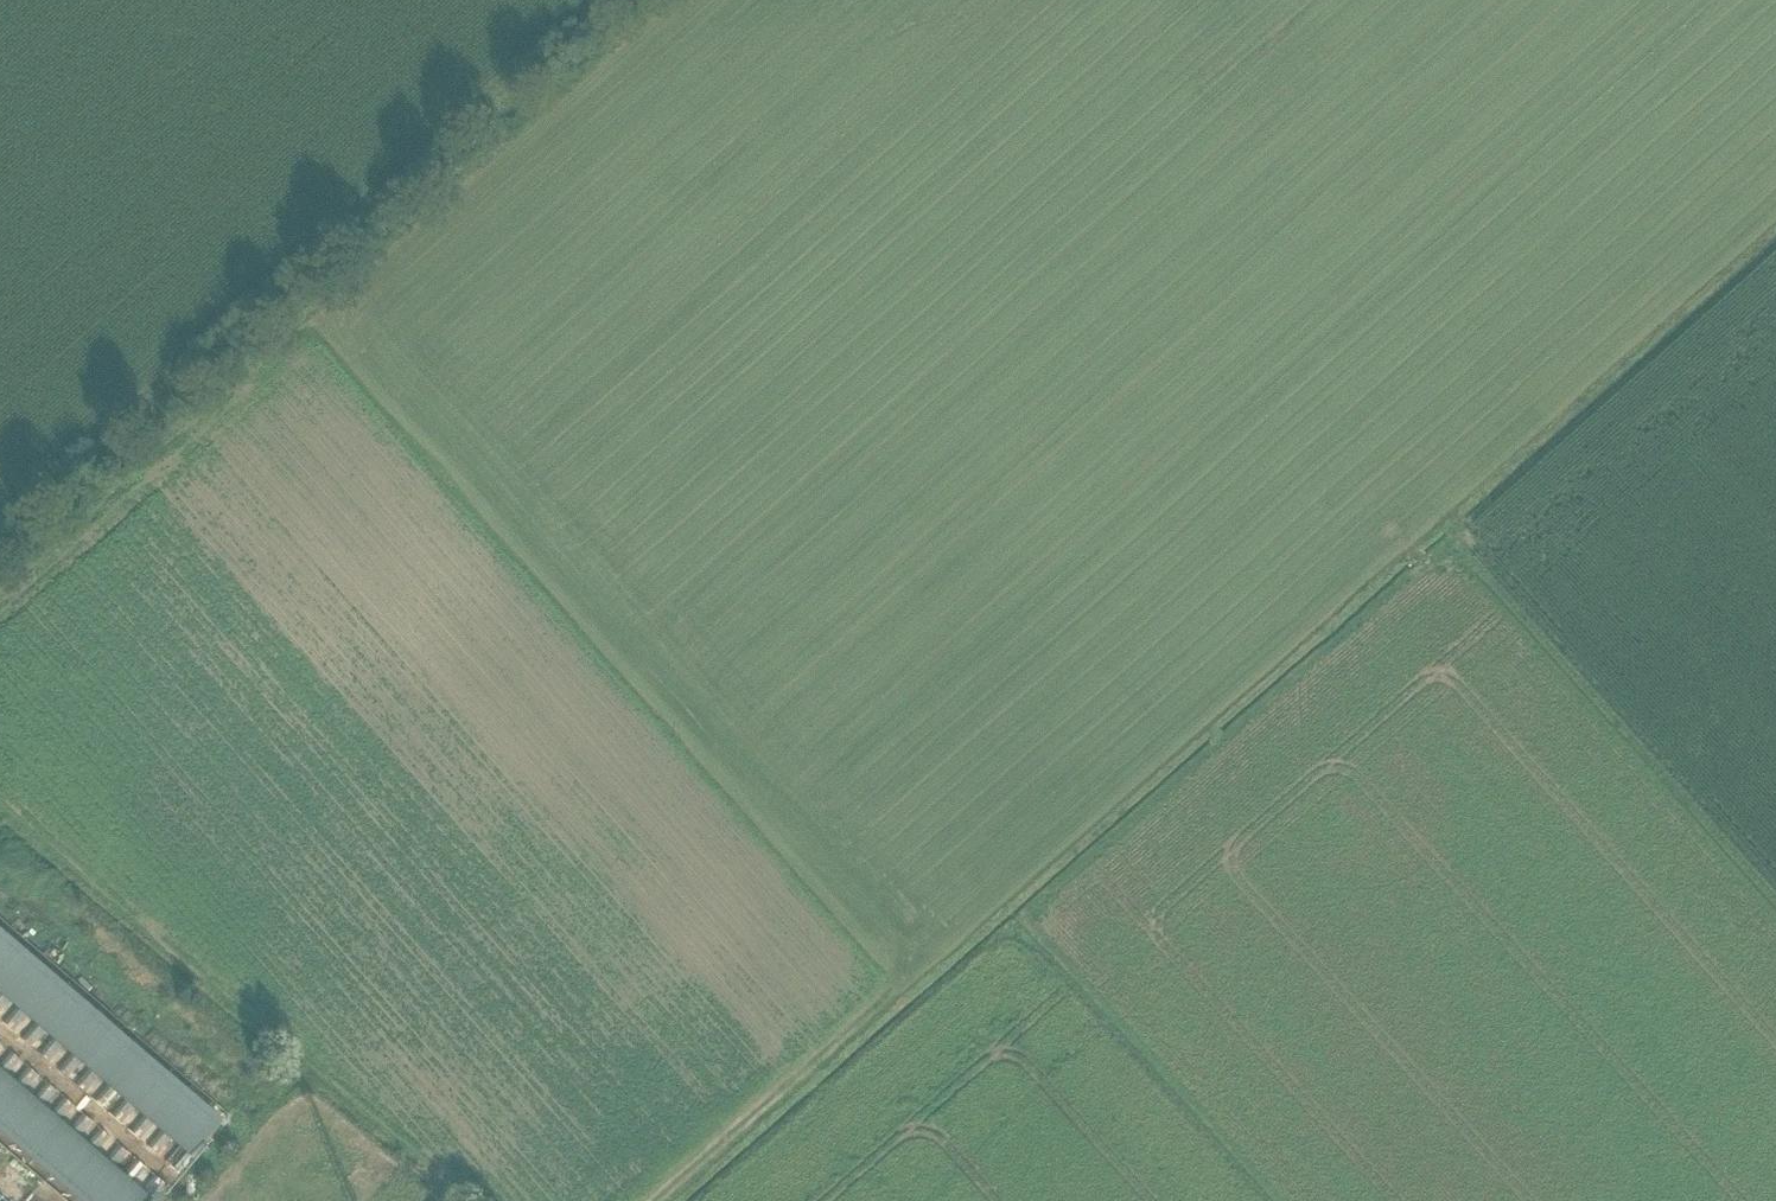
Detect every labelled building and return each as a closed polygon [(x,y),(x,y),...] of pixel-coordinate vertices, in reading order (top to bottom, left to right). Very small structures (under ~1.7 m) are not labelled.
[(195,1155),(224,1121),(0,930),(0,989),(195,1155)] [(79,1200),(148,1200),(0,1074),(0,1133),(79,1200)]
